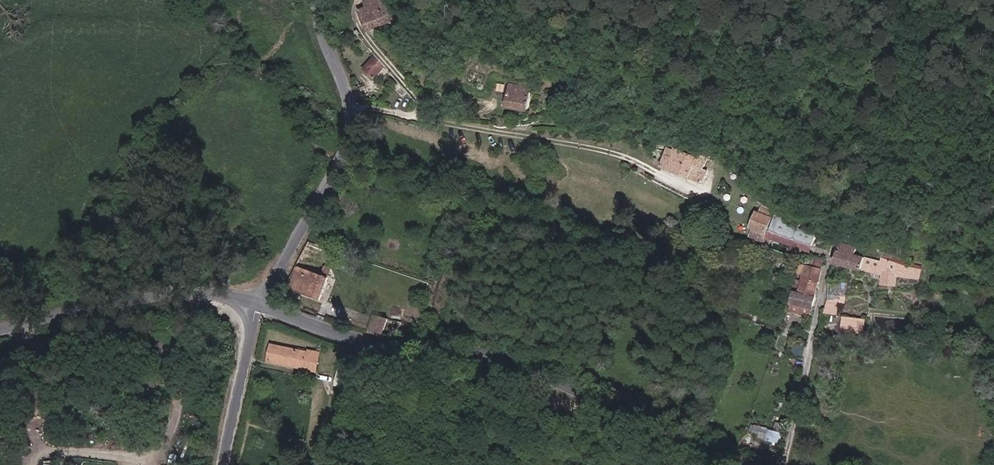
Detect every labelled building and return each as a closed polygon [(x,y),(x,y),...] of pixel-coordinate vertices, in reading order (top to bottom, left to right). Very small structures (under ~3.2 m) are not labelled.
[(391,4),(383,7),(380,0),(369,0),(370,5),(360,9),(370,31),(400,19),(393,8),(391,4)] [(375,77),(386,66),(377,54),(364,68),(375,77)] [(533,89),(512,85),(510,95),(505,94),(504,101),(508,101),(507,107),(529,110),(533,89)] [(712,152),(705,150),(699,160),(670,147),(661,166),(702,183),(708,170),(703,167),(712,152)] [(742,172),(739,176),(749,182),(752,177),(742,172)] [(752,238),(764,243),(777,210),(763,204),(761,213),(759,215),(754,228),(754,231),(752,238)] [(778,214),(773,230),(796,239),(797,237),(805,240),(808,232),(800,228),(802,222),(778,214)] [(794,245),(796,239),(773,230),(771,235),(794,245)] [(829,247),(832,240),(826,238),(823,244),(829,247)] [(876,274),(914,278),(916,271),(920,272),(921,270),(917,269),(884,257),(882,262),(858,253),(859,248),(842,242),(835,262),(862,272),(863,269),(876,274)] [(796,292),(792,304),(814,308),(816,296),(824,261),(809,258),(804,278),(802,287),(801,292),(796,292)] [(319,273),(327,276),(330,268),(322,265),(319,273)] [(324,284),(327,276),(319,273),(297,266),(290,288),(319,298),(324,284)] [(78,272),(70,281),(74,285),(83,277),(78,272)] [(335,279),(327,276),(324,284),(332,287),(335,279)] [(802,287),(804,278),(798,277),(795,287),(802,287)] [(828,283),(827,313),(839,313),(839,303),(847,304),(848,284),(828,283)] [(813,315),(814,308),(792,304),(791,310),(813,315)] [(368,335),(382,338),(387,318),(376,315),(368,335)] [(842,316),(841,335),(866,336),(867,317),(842,316)] [(308,352),(273,345),(269,362),(314,372),(316,363),(314,363),(316,351),(309,350),(308,352)] [(979,352),(978,360),(989,362),(991,353),(979,352)] [(334,385),(347,388),(349,378),(336,375),(334,385)] [(755,425),(753,437),(782,442),(784,430),(755,425)]
